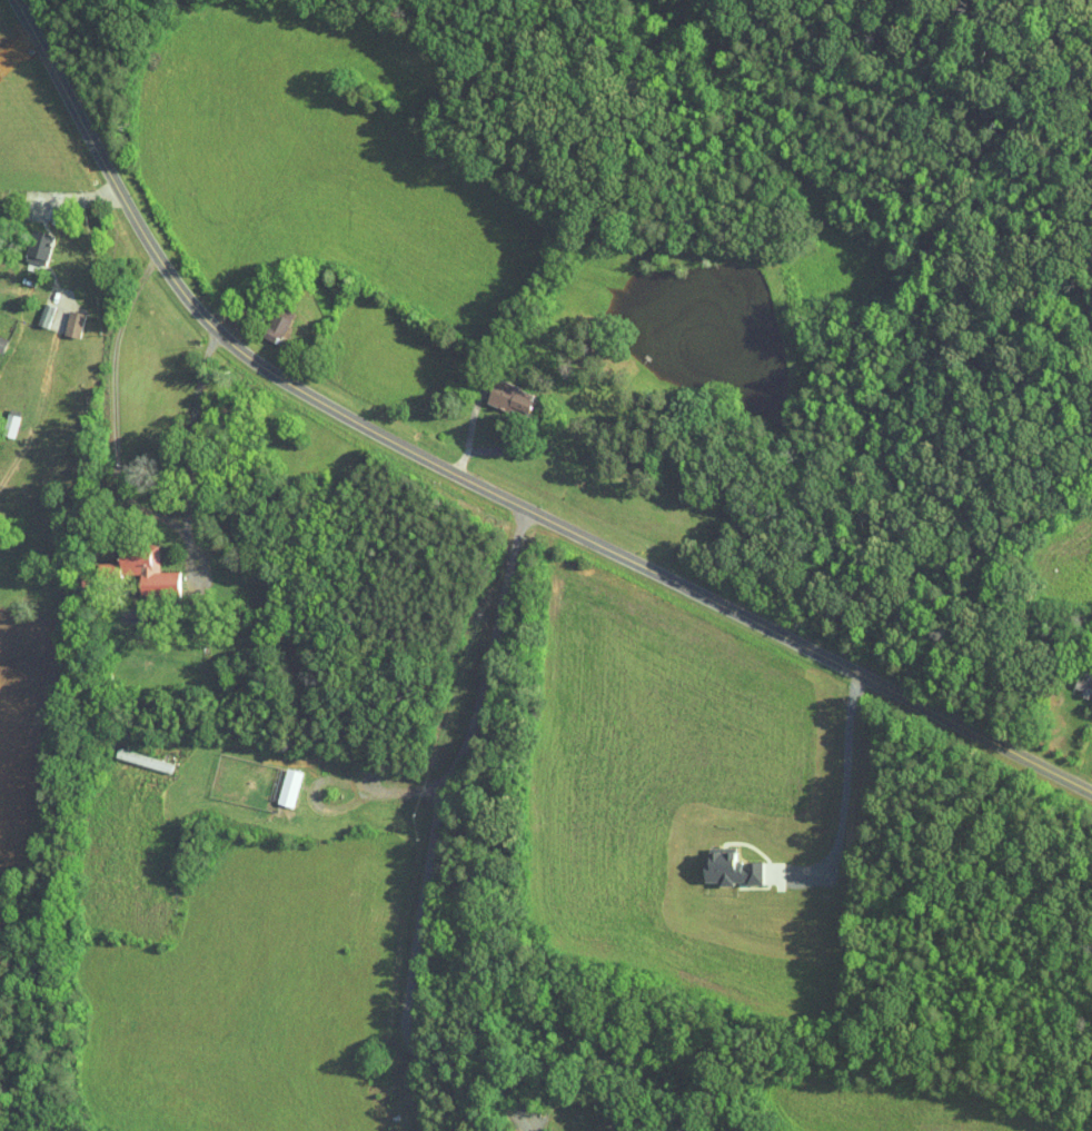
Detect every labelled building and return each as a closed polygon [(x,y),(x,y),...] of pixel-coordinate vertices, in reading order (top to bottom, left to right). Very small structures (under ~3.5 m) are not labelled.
[(39,228),(17,222),(10,252),(32,258),(39,228)] [(41,299),(30,296),(23,317),(33,321),(41,299)] [(269,330),(279,306),(265,299),(254,323),(269,330)] [(55,303),(49,327),(65,331),(71,307),(55,303)] [(519,387),(480,372),(472,394),(512,409),(519,387)] [(145,565),(145,540),(103,540),(103,566),(125,566),(125,591),(166,591),(166,565),(145,565)] [(1067,683),(1065,689),(1079,694),(1086,671),(1065,664),(1059,681),(1067,683)] [(263,798),(280,801),(287,765),(270,762),(263,798)] [(747,877),(748,855),(721,855),(721,841),(706,841),(706,846),(691,846),(691,877),(718,877),(747,877)]
